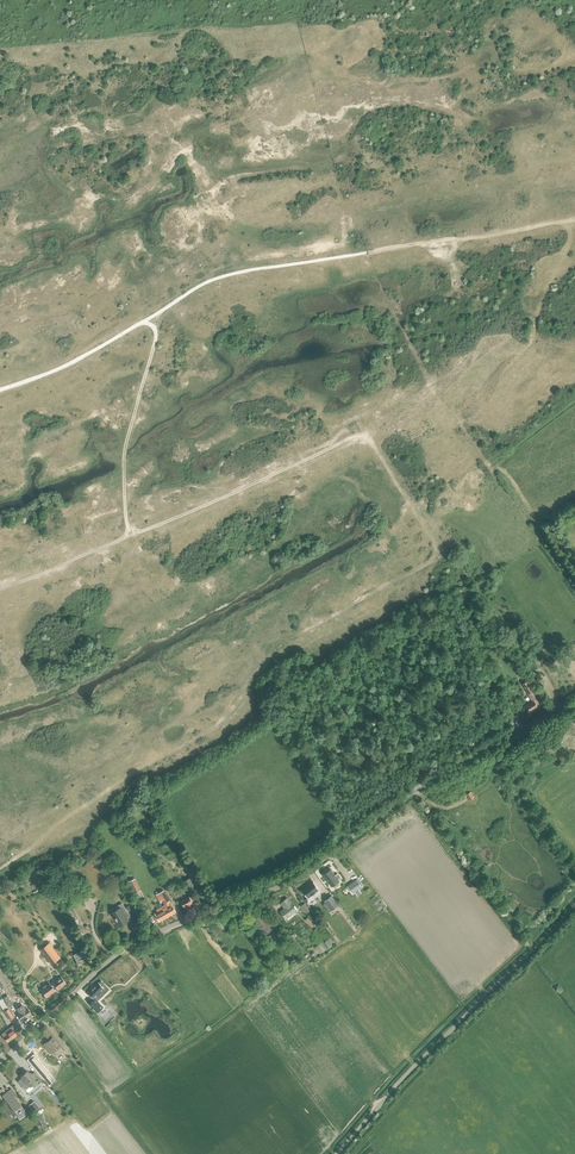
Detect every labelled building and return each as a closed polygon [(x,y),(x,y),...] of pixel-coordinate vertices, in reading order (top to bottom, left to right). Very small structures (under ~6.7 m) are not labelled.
[(511,659),(509,660),(514,668),(518,666),(518,665),(517,663),(513,656),(511,658),(511,659)] [(527,681),(523,684),(529,694),(528,694),(531,699),(533,702),(526,706),(530,712),(540,705),(541,705),(540,705),(535,697),(532,692),(533,691),(535,690),(529,680),(527,681)] [(339,881),(338,880),(341,878),(338,873),(335,875),(331,869),(323,875),(332,887),(339,881)] [(135,878),(129,881),(135,894),(141,891),(135,878)] [(185,881),(191,893),(197,891),(190,878),(185,881)] [(357,879),(349,885),(347,886),(352,894),(354,892),(362,887),(357,879)] [(313,882),(302,890),(308,898),(305,900),(308,903),(321,893),(318,890),(318,889),(313,882)] [(163,900),(165,905),(156,910),(158,912),(153,915),(157,922),(159,920),(160,921),(176,912),(164,890),(159,893),(163,900)] [(87,891),(80,895),(83,901),(91,896),(87,891)] [(181,901),(184,907),(196,902),(192,895),(181,901)] [(323,904),(329,912),(339,904),(331,896),(324,901),(325,903),(323,904)] [(285,908),(280,911),(281,912),(286,919),(297,911),(291,903),(287,898),(281,903),(285,908)] [(144,902),(141,903),(145,910),(149,908),(146,902),(144,903),(144,902)] [(118,905),(120,909),(113,913),(113,912),(112,912),(120,926),(121,926),(120,924),(127,920),(128,921),(125,916),(128,914),(129,916),(130,916),(122,903),(118,905)] [(301,906),(306,913),(310,911),(304,903),(301,906)] [(251,918),(264,935),(269,931),(273,936),(279,932),(272,922),(268,924),(259,912),(251,918)] [(78,929),(81,936),(91,930),(88,924),(78,929)] [(58,959),(48,943),(39,949),(49,965),(58,959)] [(73,955),(77,961),(79,964),(88,959),(83,949),(73,955)] [(43,987),(40,989),(46,998),(49,995),(50,995),(49,995),(52,993),(52,994),(52,993),(55,991),(54,989),(56,988),(58,990),(66,983),(60,976),(52,983),(50,984),(49,982),(46,985),(45,985),(43,987),(43,986),(43,987)] [(89,992),(88,994),(91,997),(92,996),(95,999),(90,1004),(98,1012),(103,1007),(97,1000),(101,996),(99,994),(104,989),(103,988),(106,986),(101,981),(99,983),(98,983),(89,992)] [(3,998),(10,1007),(13,1005),(7,995),(3,998)] [(0,999),(0,1005),(4,1011),(4,1012),(9,1020),(13,1017),(8,1009),(1,998),(0,999)] [(18,1014),(21,1019),(30,1013),(27,1008),(25,1010),(22,1005),(21,1005),(17,1008),(20,1013),(18,1014)] [(1,1034),(7,1042),(19,1032),(13,1025),(1,1034)] [(46,1041),(42,1044),(51,1054),(53,1052),(57,1056),(64,1051),(52,1036),(51,1037),(45,1029),(40,1033),(46,1041)] [(26,1057),(34,1067),(40,1062),(32,1053),(26,1057)] [(22,1077),(18,1081),(25,1089),(29,1086),(32,1089),(42,1080),(34,1072),(31,1075),(27,1071),(21,1076),(22,1077)] [(11,1088),(2,1096),(6,1101),(3,1104),(13,1117),(16,1114),(20,1118),(27,1113),(21,1106),(21,1105),(14,1096),(16,1094),(11,1088)] [(34,1102),(29,1105),(35,1113),(40,1109),(34,1102)]
